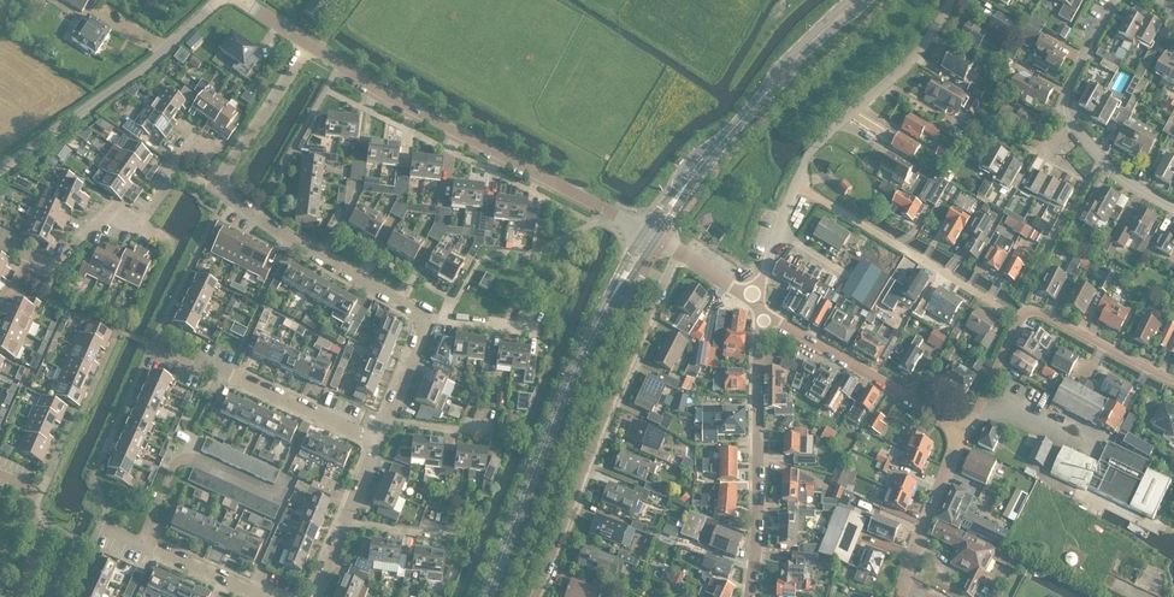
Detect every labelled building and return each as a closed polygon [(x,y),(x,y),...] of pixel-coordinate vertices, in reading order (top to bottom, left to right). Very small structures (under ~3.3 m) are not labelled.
[(81,12),(89,0),(62,0),(81,12)] [(1065,4),(1058,16),(1070,23),(1081,3),(1075,0),(1058,0),(1065,4)] [(1127,53),(1131,46),(1147,18),(1145,17),(1146,14),(1135,8),(1134,11),(1132,10),(1118,35),(1127,40),(1126,42),(1124,43),(1121,49),(1127,53)] [(983,41),(1000,52),(1016,25),(998,14),(990,29),(987,34),(976,28),(975,29),(968,25),(960,38),(978,48),(983,41)] [(72,40),(95,55),(110,31),(87,16),(72,40)] [(1147,18),(1131,46),(1137,49),(1141,42),(1150,47),(1162,26),(1147,18)] [(1043,30),(1029,23),(1022,34),(1036,42),(1043,30)] [(1069,29),(1063,26),(1057,35),(1064,38),(1069,29)] [(231,35),(220,50),(237,62),(232,69),(245,79),(254,66),(247,61),(251,55),(254,52),(231,35)] [(1040,55),(1034,66),(1046,73),(1049,67),(1058,72),(1066,57),(1055,51),(1057,46),(1042,38),(1034,52),(1040,55)] [(194,45),(189,40),(185,44),(191,49),(194,45)] [(180,48),(173,57),(182,64),(189,55),(180,48)] [(1096,56),(1103,60),(1119,68),(1123,62),(1099,49),(1096,56)] [(973,65),(951,51),(941,67),(964,81),(973,65)] [(1135,77),(1141,81),(1142,78),(1143,79),(1156,54),(1149,51),(1135,77)] [(1156,73),(1165,78),(1161,84),(1167,87),(1173,74),(1173,55),(1167,51),(1156,73)] [(189,63),(197,69),(201,62),(194,56),(189,63)] [(1005,66),(1009,68),(1013,62),(1008,59),(1004,65),(1005,66)] [(1119,68),(1103,60),(1100,66),(1116,75),(1119,68)] [(995,85),(1006,90),(1015,71),(1005,66),(995,85)] [(189,75),(183,70),(178,77),(184,81),(189,75)] [(1036,81),(1033,86),(1017,77),(1009,91),(1022,98),(1026,91),(1029,93),(1028,95),(1045,105),(1053,90),(1036,81)] [(1126,93),(1133,97),(1134,95),(1141,81),(1135,77),(1126,93)] [(1134,95),(1140,99),(1149,82),(1143,79),(1142,78),(1141,81),(1134,95)] [(194,91),(200,95),(205,89),(209,84),(202,79),(194,91)] [(1083,79),(1080,84),(1086,88),(1089,82),(1083,79)] [(927,93),(929,94),(925,100),(935,106),(937,103),(945,108),(949,101),(964,110),(969,102),(954,93),(952,91),(934,80),(927,93)] [(985,92),(972,84),(967,91),(981,99),(985,92)] [(1090,85),(1078,107),(1093,115),(1107,91),(1101,88),(1099,90),(1090,85)] [(166,89),(164,88),(156,99),(176,114),(180,107),(184,110),(187,105),(182,101),(186,96),(180,92),(177,97),(173,95),(175,92),(175,91),(175,90),(174,89),(173,88),(171,87),(169,87),(168,88),(166,89)] [(180,92),(186,96),(189,91),(184,88),(180,92)] [(202,117),(216,97),(205,89),(200,95),(188,113),(192,116),(195,112),(202,117)] [(195,95),(189,91),(186,96),(191,100),(195,95)] [(246,91),(241,97),(253,105),(259,97),(254,94),(253,96),(246,91)] [(1107,91),(1093,115),(1091,119),(1106,127),(1111,119),(1118,124),(1125,110),(1109,101),(1113,94),(1107,91)] [(1134,95),(1133,97),(1125,110),(1118,124),(1125,128),(1115,146),(1130,155),(1145,127),(1139,124),(1136,130),(1127,125),(1133,115),(1132,114),(1140,99),(1134,95)] [(187,105),(191,100),(186,96),(182,101),(187,105)] [(227,105),(216,97),(202,117),(208,121),(205,125),(210,128),(226,106),(227,105)] [(169,125),(172,128),(175,123),(171,120),(176,114),(156,99),(148,110),(169,125)] [(966,111),(975,116),(981,105),(973,100),(966,111)] [(237,114),(226,106),(210,128),(227,141),(236,128),(230,123),(237,114)] [(1014,131),(1017,126),(1033,135),(1041,121),(1024,111),(1021,117),(1005,107),(997,122),(1014,131)] [(134,124),(134,125),(141,130),(148,135),(152,129),(164,138),(172,128),(169,125),(148,110),(146,108),(134,124)] [(320,116),(318,129),(326,130),(325,136),(340,138),(342,116),(328,114),(327,116),(320,116)] [(970,127),(982,133),(989,120),(977,114),(970,127)] [(358,118),(342,116),(340,138),(355,140),(358,118)] [(1172,116),(1163,132),(1169,136),(1173,129),(1173,127),(1173,117),(1172,116)] [(904,124),(906,125),(903,129),(912,134),(911,135),(918,140),(923,131),(936,139),(940,131),(927,123),(926,126),(919,121),(918,122),(910,118),(909,119),(908,118),(904,124)] [(100,119),(95,124),(97,126),(109,134),(113,128),(100,119)] [(121,129),(135,139),(141,130),(134,125),(134,124),(128,120),(121,129)] [(1151,131),(1145,127),(1130,155),(1144,163),(1156,141),(1148,137),(1151,131)] [(954,138),(957,140),(961,139),(963,136),(962,132),(959,130),(955,131),(953,134),(954,138)] [(151,156),(122,136),(114,147),(119,151),(120,150),(143,167),(151,156)] [(920,149),(899,136),(893,147),(914,159),(920,149)] [(369,146),(360,145),(358,167),(366,168),(366,163),(381,165),(384,143),(369,141),(369,146)] [(399,145),(399,143),(391,142),(390,144),(384,143),(381,165),(397,166),(399,145)] [(54,152),(60,156),(66,147),(60,143),(54,152)] [(354,144),(351,166),(358,167),(360,145),(354,144)] [(120,150),(119,151),(114,147),(113,146),(106,157),(132,175),(136,169),(140,171),(143,167),(120,150)] [(951,153),(940,146),(935,155),(946,161),(951,153)] [(78,148),(76,151),(84,157),(86,154),(78,148)] [(985,198),(993,184),(1007,161),(1009,156),(994,148),(982,169),(991,174),(988,180),(985,181),(978,194),(979,195),(977,199),(983,202),(985,198)] [(308,159),(301,159),(300,174),(321,177),(323,161),(329,162),(330,154),(323,153),(309,152),(308,159)] [(337,155),(330,154),(329,162),(336,163),(337,155)] [(885,162),(881,168),(895,176),(893,179),(903,186),(914,168),(890,154),(889,156),(886,156),(884,160),(885,162)] [(1170,186),(1172,182),(1173,179),(1173,161),(1167,157),(1166,159),(1159,155),(1152,168),(1159,172),(1155,178),(1170,186)] [(427,158),(412,156),(409,178),(424,179),(427,158)] [(127,181),(132,175),(106,157),(98,168),(99,168),(99,169),(104,172),(105,174),(106,173),(128,189),(131,184),(127,181)] [(443,160),(427,158),(424,179),(440,181),(443,160)] [(1011,188),(1016,191),(1023,179),(1018,176),(1022,169),(1007,161),(993,184),(999,188),(1001,185),(1009,190),(1011,188)] [(153,165),(149,171),(153,174),(158,168),(153,165)] [(356,181),(358,167),(351,166),(350,180),(356,181)] [(364,182),(366,168),(358,167),(356,181),(364,182)] [(937,185),(941,178),(941,177),(924,167),(919,175),(937,185)] [(105,174),(104,172),(99,169),(91,180),(120,200),(128,189),(106,173),(105,174)] [(59,178),(53,190),(86,205),(88,199),(78,194),(81,188),(70,183),(74,176),(59,170),(56,177),(59,178)] [(153,174),(149,171),(144,177),(148,180),(153,174)] [(1029,182),(1023,179),(1016,191),(1022,195),(1024,190),(1031,194),(1029,197),(1035,200),(1037,197),(1037,196),(1046,181),(1047,179),(1046,180),(1034,173),(1029,182)] [(300,174),(298,189),(319,192),(321,177),(300,174)] [(16,178),(13,184),(21,188),(24,181),(16,178)] [(941,178),(937,185),(927,201),(935,206),(949,183),(941,178)] [(454,183),(453,183),(451,205),(465,207),(468,184),(462,184),(463,180),(454,179),(454,183)] [(1048,206),(1051,202),(1058,189),(1060,186),(1059,186),(1060,185),(1047,179),(1046,181),(1037,196),(1037,197),(1044,200),(1042,203),(1048,206)] [(386,187),(385,194),(396,196),(400,195),(401,182),(394,181),(393,188),(386,187)] [(401,182),(400,195),(407,196),(409,183),(401,182)] [(484,186),(483,186),(483,183),(475,182),(474,185),(468,184),(465,207),(465,213),(471,213),(472,207),(481,209),(484,186)] [(846,182),(841,188),(839,189),(845,195),(852,188),(846,182)] [(362,192),(385,194),(386,187),(363,184),(362,192)] [(1060,186),(1058,189),(1051,202),(1048,206),(1055,210),(1054,212),(1060,215),(1062,212),(1073,192),(1060,185),(1059,186),(1060,186)] [(137,196),(142,189),(138,186),(133,193),(137,196)] [(0,195),(6,198),(9,190),(3,187),(0,195)] [(65,210),(70,212),(73,206),(83,210),(86,205),(53,190),(46,187),(41,198),(65,210)] [(338,187),(338,194),(345,195),(346,188),(338,187)] [(318,207),(319,192),(298,189),(296,204),(318,207)] [(1116,221),(1122,210),(1114,206),(1118,199),(1101,189),(1092,206),(1086,203),(1077,219),(1094,229),(1099,219),(1105,223),(1108,217),(1116,221)] [(137,196),(133,193),(129,199),(133,202),(137,196)] [(912,222),(917,213),(922,212),(924,207),(922,206),(899,193),(892,203),(893,204),(890,209),(891,213),(899,217),(901,217),(902,216),(912,222)] [(345,195),(338,194),(337,201),(344,202),(345,195)] [(389,213),(395,216),(402,204),(407,204),(407,196),(400,195),(396,196),(396,200),(389,213)] [(65,224),(68,218),(63,216),(65,210),(41,198),(38,197),(33,209),(65,224)] [(508,221),(510,200),(495,198),(494,210),(487,209),(484,231),(491,232),(493,219),(508,221)] [(975,198),(970,206),(979,211),(983,203),(975,198)] [(527,202),(510,200),(508,221),(507,228),(513,229),(514,222),(524,223),(523,231),(530,231),(533,210),(525,209),(527,202)] [(987,213),(991,207),(989,206),(985,203),(981,210),(987,213)] [(316,222),(318,207),(296,204),(294,220),(316,222)] [(406,212),(413,213),(414,205),(407,204),(402,204),(395,216),(402,220),(406,212)] [(413,213),(421,214),(422,206),(414,205),(413,213)] [(357,206),(347,225),(361,232),(371,214),(357,206)] [(434,224),(440,226),(443,208),(428,206),(427,215),(435,216),(434,224)] [(27,222),(49,232),(52,226),(62,230),(65,224),(33,209),(29,208),(26,214),(29,216),(27,222)] [(443,208),(440,226),(447,227),(450,209),(443,208)] [(326,228),(332,232),(342,213),(336,209),(326,228)] [(1146,237),(1156,220),(1139,210),(1127,232),(1120,228),(1112,242),(1123,248),(1130,235),(1142,242),(1137,251),(1144,256),(1153,240),(1146,237)] [(385,221),(371,214),(361,232),(374,240),(385,221)] [(964,252),(977,260),(987,244),(982,241),(992,224),(978,215),(970,228),(976,231),(964,252)] [(953,224),(951,223),(942,239),(953,246),(963,230),(961,229),(966,220),(958,216),(953,224)] [(1027,216),(1023,224),(1025,226),(1032,230),(1034,226),(1030,225),(1033,219),(1027,216)] [(843,246),(850,235),(825,219),(814,236),(835,249),(839,243),(843,246)] [(37,249),(50,255),(56,243),(47,238),(49,232),(27,222),(22,234),(40,242),(37,249)] [(228,228),(217,222),(210,236),(217,239),(211,251),(223,258),(234,235),(226,232),(228,228)] [(1014,231),(1020,234),(1025,226),(1023,224),(1018,222),(1014,231)] [(427,236),(433,240),(440,226),(434,224),(427,236)] [(1037,228),(1049,234),(1052,228),(1047,225),(1046,227),(1039,224),(1037,228)] [(454,228),(447,227),(440,226),(433,240),(439,243),(444,234),(454,235),(454,228)] [(1032,230),(1025,226),(1020,234),(1031,241),(1036,233),(1032,230)] [(399,254),(409,235),(396,228),(386,247),(399,254)] [(454,235),(462,236),(463,228),(454,228),(454,235)] [(470,229),(463,228),(462,236),(469,237),(470,229)] [(1169,256),(1173,248),(1173,249),(1173,228),(1168,238),(1162,235),(1155,248),(1169,256)] [(474,241),(474,242),(480,246),(482,246),(484,231),(470,229),(469,237),(474,238),(474,241)] [(491,232),(484,231),(482,246),(497,248),(498,240),(490,239),(491,232)] [(241,239),(234,235),(223,258),(235,263),(248,237),(243,235),(241,239)] [(424,243),(409,235),(399,254),(413,262),(424,243)] [(984,264),(998,272),(1014,243),(1000,236),(984,264)] [(235,263),(246,269),(257,248),(251,244),(253,240),(248,237),(235,263)] [(474,242),(474,241),(470,239),(465,247),(470,249),(466,255),(473,259),(480,246),(474,242)] [(86,274),(97,279),(113,247),(107,245),(102,254),(96,251),(91,262),(84,259),(77,273),(85,276),(86,274)] [(115,276),(126,281),(142,249),(136,246),(131,256),(124,253),(120,263),(115,276)] [(118,250),(113,247),(97,279),(110,285),(115,276),(120,263),(114,260),(118,250)] [(264,251),(257,248),(246,269),(258,275),(256,281),(262,284),(270,268),(264,266),(272,249),(266,247),(264,251)] [(1029,256),(1030,257),(1033,251),(1026,247),(1023,253),(1029,256)] [(147,252),(142,249),(126,281),(139,287),(149,265),(143,262),(147,252)] [(448,257),(435,250),(424,268),(437,276),(448,257)] [(1003,275),(1015,282),(1029,256),(1023,253),(1018,250),(1003,275)] [(449,258),(448,257),(437,276),(451,283),(462,265),(455,261),(458,255),(452,251),(449,258)] [(12,278),(15,272),(5,268),(8,261),(0,257),(0,272),(12,278)] [(1067,272),(1075,276),(1082,262),(1075,258),(1067,272)] [(1150,267),(1153,265),(1153,261),(1150,259),(1147,259),(1144,261),(1144,265),(1147,267),(1150,267)] [(861,261),(842,294),(862,306),(871,311),(891,278),(881,273),(861,261)] [(780,262),(773,275),(791,285),(801,290),(807,293),(800,305),(816,314),(823,302),(824,303),(831,290),(819,284),(801,275),(780,262)] [(290,265),(286,272),(279,269),(269,287),(275,291),(281,280),(294,288),(303,272),(290,265)] [(1064,276),(1052,270),(1040,294),(1052,300),(1064,276)] [(12,278),(0,272),(0,279),(1,278),(10,282),(12,278)] [(303,272),(294,288),(307,295),(316,279),(303,272)] [(895,283),(881,306),(893,312),(902,297),(914,304),(928,280),(927,279),(928,277),(920,272),(918,274),(914,272),(904,288),(895,283)] [(484,273),(477,286),(486,290),(493,278),(484,273)] [(1106,293),(1115,276),(1108,273),(1099,289),(1106,293)] [(215,274),(212,279),(219,282),(222,278),(215,274)] [(210,297),(214,289),(218,291),(220,287),(216,285),(196,275),(190,287),(210,297)] [(316,279),(307,295),(320,303),(329,287),(316,279)] [(1066,305),(1083,314),(1095,292),(1077,283),(1066,305)] [(687,314),(679,326),(691,334),(704,312),(697,308),(706,294),(692,285),(678,308),(687,314)] [(788,299),(783,308),(795,314),(800,305),(807,293),(801,290),(791,285),(784,297),(788,299)] [(238,286),(236,290),(243,294),(245,290),(238,286)] [(207,304),(210,297),(190,287),(184,299),(208,311),(211,306),(207,304)] [(333,310),(342,294),(329,287),(320,303),(333,310)] [(930,305),(929,305),(930,305),(937,310),(934,315),(949,324),(952,319),(962,303),(939,289),(930,305)] [(816,314),(811,323),(820,328),(831,307),(834,303),(836,304),(841,296),(831,290),(824,303),(823,302),(816,314)] [(343,324),(340,329),(346,333),(349,326),(361,308),(354,304),(356,302),(342,294),(333,310),(334,311),(331,317),(343,324)] [(841,296),(836,304),(841,307),(846,299),(841,296)] [(4,310),(8,312),(31,322),(36,309),(42,312),(44,305),(29,298),(26,305),(14,300),(11,307),(6,305),(4,310)] [(231,298),(227,305),(232,308),(236,301),(231,298)] [(1100,323),(1119,333),(1127,317),(1115,311),(1118,305),(1104,298),(1098,311),(1105,314),(1100,323)] [(206,315),(208,311),(184,299),(178,311),(198,321),(202,313),(206,315)] [(923,301),(915,314),(922,318),(925,313),(930,305),(929,305),(930,305),(923,301)] [(232,308),(227,305),(224,312),(229,315),(232,308)] [(800,305),(795,314),(802,318),(811,323),(816,314),(800,305)] [(854,316),(859,308),(853,305),(849,313),(854,316)] [(258,320),(265,323),(271,310),(264,306),(258,320)] [(104,307),(102,312),(101,314),(109,318),(110,316),(112,311),(104,307)] [(289,314),(295,318),(299,311),(292,308),(289,314)] [(349,326),(356,330),(367,311),(361,308),(349,326)] [(25,334),(31,322),(8,312),(4,310),(2,314),(7,317),(3,324),(25,334)] [(974,342),(987,349),(995,336),(989,333),(996,321),(977,310),(966,328),(978,336),(974,342)] [(195,328),(198,321),(178,311),(172,323),(192,332),(197,335),(199,331),(195,328)] [(748,316),(719,311),(717,328),(745,333),(748,316)] [(121,315),(113,312),(111,316),(110,318),(118,322),(119,320),(121,315)] [(823,330),(835,337),(847,318),(836,312),(833,317),(832,316),(823,330)] [(373,332),(378,335),(395,342),(401,328),(393,324),(396,318),(384,313),(378,328),(375,327),(373,332)] [(847,318),(835,337),(847,344),(855,330),(849,327),(854,318),(849,314),(847,318)] [(865,321),(871,324),(875,317),(869,314),(865,321)] [(302,322),(308,326),(312,319),(306,315),(302,322)] [(894,328),(900,332),(907,320),(901,316),(894,328)] [(59,325),(64,327),(67,319),(62,317),(59,325)] [(1133,339),(1149,347),(1160,325),(1144,317),(1133,339)] [(312,319),(308,326),(314,329),(318,323),(312,319)] [(86,322),(81,334),(106,346),(112,333),(86,322)] [(289,329),(295,333),(299,326),(292,322),(289,329)] [(20,346),(25,334),(3,324),(0,331),(0,337),(20,346)] [(59,325),(56,332),(61,334),(64,327),(59,325)] [(299,326),(295,333),(301,336),(305,330),(299,326)] [(349,326),(346,333),(352,336),(356,330),(349,326)] [(1166,348),(1173,330),(1166,327),(1158,344),(1166,348)] [(717,328),(713,348),(725,350),(724,357),(743,359),(744,353),(747,333),(745,333),(717,328)] [(949,340),(955,343),(962,331),(956,328),(949,340)] [(265,361),(275,338),(261,332),(256,329),(248,346),(254,349),(252,355),(265,361)] [(853,347),(865,354),(873,341),(876,336),(865,329),(862,334),(861,333),(853,347)] [(928,342),(940,349),(948,337),(936,329),(928,342)] [(220,332),(216,330),(212,337),(217,339),(220,332)] [(873,341),(865,354),(877,361),(880,355),(887,359),(889,355),(901,334),(894,330),(888,341),(877,334),(876,336),(873,341)] [(656,362),(672,370),(675,363),(677,364),(687,343),(691,345),(694,338),(682,332),(679,338),(670,333),(656,362)] [(1020,338),(1016,336),(1013,340),(1017,343),(1015,346),(1032,357),(1033,357),(1039,361),(1042,355),(1036,352),(1040,346),(1046,349),(1052,339),(1040,332),(1036,339),(1024,332),(1020,338)] [(106,346),(81,334),(79,333),(74,346),(96,356),(100,349),(104,351),(106,346)] [(372,349),(389,356),(395,342),(378,335),(372,349)] [(455,336),(454,339),(452,358),(467,359),(469,337),(455,336)] [(14,358),(20,346),(0,337),(0,352),(14,358)] [(315,344),(321,348),(325,341),(319,337),(315,344)] [(434,361),(451,367),(452,358),(454,339),(441,337),(431,361),(434,362),(434,361)] [(469,337),(467,359),(482,361),(481,372),(488,373),(490,351),(484,351),(485,340),(469,337)] [(906,375),(907,374),(908,373),(910,374),(923,354),(917,350),(923,341),(917,337),(898,367),(902,370),(901,371),(901,372),(906,375)] [(275,338),(265,361),(279,367),(287,350),(279,347),(281,341),(275,338)] [(325,341),(321,348),(327,351),(330,344),(325,341)] [(48,349),(53,351),(56,344),(51,342),(48,349)] [(495,367),(510,369),(513,347),(498,345),(497,352),(490,351),(488,373),(494,374),(495,367)] [(698,345),(690,364),(701,367),(707,368),(707,367),(708,360),(709,355),(711,348),(711,347),(698,345)] [(68,358),(95,370),(97,365),(93,363),(96,356),(74,346),(68,358)] [(345,346),(342,353),(350,356),(353,349),(345,346)] [(948,363),(955,350),(949,346),(942,359),(948,363)] [(529,349),(513,347),(510,369),(526,371),(524,378),(532,379),(535,358),(528,357),(529,349)] [(1061,348),(1051,366),(1068,375),(1078,357),(1061,348)] [(48,349),(45,357),(50,359),(53,351),(48,349)] [(366,363),(383,370),(389,356),(372,349),(366,363)] [(292,373),(300,356),(287,350),(279,367),(292,373)] [(34,359),(31,367),(35,369),(41,356),(37,354),(32,352),(30,357),(34,359)] [(300,356),(292,373),(306,380),(314,363),(307,359),(309,355),(303,352),(301,357),(300,356)] [(1012,360),(1010,364),(1026,373),(1030,376),(1037,364),(1035,363),(1017,352),(1015,355),(1012,353),(1009,358),(1012,360)] [(342,353),(340,359),(347,362),(350,356),(342,353)] [(977,373),(984,363),(975,358),(972,356),(968,362),(971,364),(968,368),(977,373)] [(95,370),(68,358),(63,370),(85,380),(89,373),(93,375),(95,370)] [(306,380),(320,386),(328,369),(320,366),(322,361),(317,358),(315,363),(314,363),(306,380)] [(797,370),(799,363),(783,358),(781,365),(797,370)] [(817,378),(806,396),(821,405),(832,388),(830,387),(838,374),(821,363),(819,367),(807,360),(802,369),(817,378)] [(434,362),(432,367),(451,375),(451,367),(434,361),(434,362)] [(355,374),(378,384),(383,370),(366,363),(363,371),(358,369),(357,369),(355,374)] [(688,367),(684,377),(690,378),(694,379),(696,379),(701,368),(701,367),(690,364),(688,367)] [(941,383),(953,390),(963,370),(951,364),(941,383)] [(37,373),(42,375),(46,368),(41,366),(37,373)] [(329,386),(336,389),(344,370),(337,366),(329,386)] [(19,381),(21,376),(25,369),(20,367),(14,379),(19,381)] [(429,374),(426,372),(421,387),(440,395),(446,381),(450,382),(451,375),(432,367),(429,374)] [(1052,380),(1056,373),(1046,367),(1042,374),(1052,380)] [(765,368),(765,395),(781,395),(781,384),(787,384),(787,378),(782,378),(782,368),(765,368)] [(57,383),(59,384),(84,395),(87,390),(82,387),(85,380),(63,370),(57,383)] [(166,393),(170,384),(174,386),(176,382),(151,370),(145,384),(166,393)] [(963,370),(953,390),(964,396),(975,377),(963,370)] [(719,383),(726,383),(727,381),(746,382),(746,372),(727,371),(727,374),(714,374),(714,382),(719,383)] [(37,373),(34,381),(39,383),(42,375),(37,373)] [(798,389),(804,376),(796,373),(791,386),(798,389)] [(353,380),(359,382),(352,397),(363,402),(365,395),(372,398),(378,384),(355,374),(353,380)] [(678,388),(681,383),(673,380),(669,377),(660,374),(657,380),(649,376),(635,405),(652,412),(655,405),(656,406),(666,384),(670,386),(671,385),(678,388)] [(834,390),(832,394),(824,407),(832,411),(841,394),(849,398),(859,382),(846,374),(836,391),(834,390)] [(1130,395),(1133,388),(1110,375),(1100,392),(1118,402),(1116,404),(1129,411),(1136,398),(1130,395)] [(685,391),(690,378),(684,377),(681,383),(678,388),(678,390),(685,391)] [(1081,378),(1078,384),(1087,389),(1090,383),(1081,378)] [(1125,423),(1121,421),(1126,412),(1066,380),(1053,403),(1096,427),(1098,424),(1114,433),(1115,433),(1119,435),(1122,429),(1125,423)] [(714,382),(714,391),(746,392),(746,382),(727,381),(726,383),(719,383),(714,382)] [(79,407),(84,395),(59,384),(54,396),(79,407)] [(145,384),(140,395),(160,405),(160,404),(164,406),(167,401),(163,399),(166,393),(145,384)] [(446,397),(440,395),(421,387),(414,401),(421,404),(418,411),(438,419),(441,412),(439,412),(446,397)] [(866,409),(870,412),(880,394),(868,387),(858,404),(857,404),(848,419),(857,424),(866,409)] [(14,393),(9,391),(6,390),(5,392),(8,394),(6,398),(10,400),(14,393)] [(187,393),(183,401),(188,403),(192,395),(187,393)] [(689,396),(676,393),(672,411),(684,414),(689,396)] [(226,398),(217,394),(211,409),(233,419),(241,402),(227,396),(226,398)] [(506,395),(498,394),(496,407),(504,408),(506,395)] [(140,395),(134,408),(155,417),(160,405),(140,395)] [(667,395),(663,404),(669,407),(674,398),(667,395)] [(787,395),(781,395),(765,395),(765,409),(775,409),(775,415),(793,415),(793,403),(787,403),(787,395)] [(42,396),(36,408),(61,420),(67,407),(42,396)] [(525,411),(529,401),(519,399),(517,410),(525,411)] [(14,401),(13,404),(10,411),(14,413),(18,405),(16,402),(14,401)] [(188,403),(183,401),(180,408),(184,410),(188,403)] [(241,402),(233,419),(247,425),(255,409),(241,402)] [(1164,405),(1152,426),(1166,434),(1162,440),(1173,447),(1173,411),(1164,405)] [(61,420),(36,408),(34,407),(28,420),(51,430),(54,423),(59,425),(61,420)] [(152,424),(155,417),(134,408),(129,420),(153,431),(155,426),(152,424)] [(732,419),(746,419),(746,408),(718,408),(718,417),(713,416),(713,412),(701,412),(700,425),(718,425),(725,425),(726,422),(732,421),(732,419)] [(255,409),(247,425),(261,432),(268,415),(255,409)] [(268,415),(261,432),(275,438),(282,421),(284,418),(275,414),(273,417),(268,415)] [(884,419),(876,414),(868,427),(876,432),(882,422),(884,419)] [(1122,429),(1128,432),(1136,418),(1130,414),(1125,423),(1122,429)] [(507,415),(506,425),(513,426),(515,416),(507,415)] [(666,415),(662,424),(669,427),(673,418),(666,415)] [(176,417),(172,425),(177,427),(180,420),(176,417)] [(787,417),(782,426),(787,429),(792,420),(787,417)] [(718,435),(745,435),(746,419),(732,419),(732,421),(726,422),(725,425),(718,425),(700,425),(700,431),(704,431),(704,442),(717,442),(718,435)] [(48,437),(51,430),(28,420),(22,432),(25,433),(25,432),(50,444),(52,440),(48,437)] [(151,435),(153,431),(129,420),(123,432),(144,441),(148,433),(151,435)] [(275,438),(273,443),(279,445),(281,441),(289,444),(296,428),(282,421),(275,438)] [(1004,429),(990,421),(978,444),(993,451),(1004,429)] [(634,422),(627,439),(643,445),(641,451),(653,456),(668,462),(668,461),(670,456),(671,455),(659,450),(665,434),(634,422)] [(177,427),(172,425),(169,432),(174,434),(177,427)] [(785,436),(784,455),(794,455),(799,455),(805,455),(812,456),(813,438),(808,437),(808,430),(795,429),(795,436),(785,436)] [(910,451),(928,458),(934,444),(922,439),(924,435),(911,430),(903,448),(910,451)] [(219,431),(216,438),(223,441),(227,434),(219,431)] [(16,452),(42,463),(50,444),(25,432),(25,433),(16,452)] [(123,432),(117,444),(142,455),(147,443),(144,441),(123,432)] [(321,439),(308,433),(298,454),(307,458),(312,460),(321,439)] [(833,439),(825,434),(821,440),(829,444),(833,439)] [(1124,444),(1150,459),(1155,450),(1129,435),(1124,444)] [(200,451),(206,454),(212,441),(206,438),(200,451)] [(409,466),(409,459),(425,462),(428,440),(412,438),(411,447),(399,446),(394,459),(409,466)] [(1042,467),(1053,445),(1038,438),(1028,460),(1042,467)] [(1142,442),(1150,447),(1153,443),(1144,438),(1142,442)] [(321,439),(312,460),(318,463),(320,459),(328,462),(335,446),(321,439)] [(443,442),(428,440),(425,462),(440,464),(439,474),(446,475),(448,454),(441,453),(443,442)] [(219,444),(212,441),(206,454),(214,457),(219,444)] [(233,450),(235,452),(238,444),(231,441),(228,448),(233,450)] [(164,442),(161,449),(166,452),(169,444),(164,442)] [(1148,470),(1151,463),(1108,442),(1098,463),(1063,447),(1050,473),(1085,490),(1086,488),(1152,519),(1170,481),(1148,470)] [(117,444),(112,456),(133,465),(137,457),(140,459),(142,455),(117,444)] [(226,447),(219,444),(214,457),(220,460),(226,447)] [(239,453),(241,455),(245,447),(238,444),(235,452),(239,453)] [(328,462),(327,467),(332,470),(334,465),(342,469),(349,452),(335,446),(328,462)] [(233,450),(228,448),(226,447),(220,460),(227,463),(233,450)] [(448,454),(446,475),(453,476),(453,469),(469,471),(472,449),(456,447),(455,455),(448,454)] [(158,456),(163,459),(166,452),(161,449),(158,456)] [(257,457),(264,460),(268,452),(261,449),(257,457)] [(487,451),(472,449),(469,471),(469,476),(475,477),(475,471),(484,472),(483,483),(490,484),(491,477),(493,478),(499,461),(500,458),(486,456),(487,451)] [(239,453),(235,452),(233,450),(227,463),(233,466),(239,453)] [(718,465),(738,466),(739,451),(721,451),(721,460),(719,460),(718,465)] [(906,459),(900,456),(898,462),(922,472),(928,458),(910,451),(906,459)] [(997,462),(973,451),(962,474),(986,485),(997,462)] [(268,452),(264,460),(271,463),(274,455),(268,452)] [(657,465),(622,452),(615,470),(645,482),(648,473),(654,475),(657,465)] [(876,461),(883,463),(890,466),(894,458),(880,452),(876,461)] [(246,457),(241,455),(239,453),(233,466),(240,469),(246,457)] [(794,455),(794,465),(815,465),(816,456),(812,456),(805,455),(799,455),(794,455)] [(127,477),(133,465),(112,456),(106,468),(117,473),(114,480),(128,486),(131,480),(127,477)] [(253,460),(246,457),(240,469),(247,472),(253,460)] [(685,459),(682,466),(692,471),(692,461),(685,459)] [(247,472),(253,475),(259,462),(253,460),(247,472)] [(266,465),(259,462),(253,475),(260,478),(266,465)] [(392,463),(389,469),(408,477),(409,470),(392,463)] [(890,466),(883,463),(880,470),(887,473),(890,466)] [(266,481),(272,468),(266,465),(260,478),(266,481)] [(712,465),(704,465),(704,472),(712,472),(712,473),(718,473),(718,480),(721,480),(738,480),(738,466),(718,465),(712,465)] [(153,466),(150,473),(155,476),(158,469),(153,466)] [(193,467),(187,480),(194,483),(199,470),(193,467)] [(273,484),(279,472),(272,468),(266,481),(273,484)] [(847,492),(850,485),(853,486),(857,476),(841,468),(831,484),(844,490),(847,492)] [(303,480),(306,473),(300,469),(296,477),(303,480)] [(407,484),(408,477),(389,469),(386,476),(384,475),(378,489),(398,497),(404,483),(407,484)] [(201,487),(207,473),(199,470),(194,483),(201,487)] [(783,487),(814,489),(815,480),(800,473),(784,472),(783,487)] [(147,481),(152,483),(155,476),(150,473),(147,481)] [(207,489),(213,476),(207,473),(201,487),(207,489)] [(917,483),(893,473),(891,479),(897,482),(894,490),(911,497),(917,483)] [(213,492),(219,479),(213,476),(207,489),(213,492)] [(322,477),(319,483),(333,489),(336,483),(322,477)] [(220,495),(226,482),(219,479),(213,492),(220,495)] [(309,487),(330,496),(333,489),(319,483),(312,481),(309,487)] [(226,482),(220,495),(224,497),(227,498),(233,485),(226,482)] [(294,489),(306,494),(309,487),(297,482),(294,489)] [(647,482),(644,489),(667,498),(670,491),(647,482)] [(640,499),(646,502),(650,492),(637,487),(634,493),(610,484),(603,502),(634,514),(640,499)] [(233,485),(227,498),(231,500),(234,502),(240,489),(233,485)] [(975,495),(968,492),(953,485),(936,519),(958,529),(960,525),(989,540),(996,526),(967,511),(975,495)] [(311,496),(306,509),(323,516),(328,503),(327,503),(330,496),(309,487),(306,494),(311,496)] [(814,495),(813,497),(823,497),(824,489),(814,489),(783,487),(782,501),(789,501),(788,509),(800,510),(798,510),(798,502),(799,494),(814,495)] [(876,499),(905,512),(911,497),(894,490),(888,487),(884,496),(879,493),(876,499)] [(701,501),(736,504),(737,489),(720,488),(720,497),(702,495),(701,501)] [(192,496),(199,499),(202,492),(195,489),(192,496)] [(234,502),(238,503),(240,504),(246,491),(240,489),(234,502)] [(393,512),(398,497),(378,489),(372,503),(379,506),(376,513),(396,521),(399,514),(393,512)] [(1004,515),(1014,521),(1028,494),(1017,489),(1004,515)] [(252,494),(246,491),(240,504),(247,507),(252,494)] [(208,495),(202,492),(199,499),(205,502),(208,495)] [(686,493),(680,500),(685,504),(690,497),(686,493)] [(247,507),(253,510),(259,497),(252,494),(247,507)] [(224,497),(222,502),(221,504),(228,507),(231,500),(227,498),(224,497)] [(266,501),(259,497),(253,510),(260,513),(266,501)] [(234,502),(231,500),(228,507),(234,510),(238,503),(234,502)] [(266,501),(260,513),(267,516),(273,504),(266,501)] [(735,518),(736,504),(701,501),(701,507),(719,508),(718,517),(735,518)] [(267,516),(274,519),(279,507),(273,504),(267,516)] [(178,508),(171,525),(170,528),(178,532),(180,529),(184,531),(192,514),(178,508)] [(837,508),(833,518),(862,530),(866,520),(837,508)] [(285,509),(282,516),(289,519),(292,512),(285,509)] [(306,509),(300,524),(317,531),(323,516),(306,509)] [(807,518),(815,518),(815,511),(800,510),(788,509),(788,517),(781,516),(781,531),(798,533),(807,533),(807,526),(806,525),(807,518)] [(680,535),(697,541),(707,518),(690,511),(680,535)] [(205,520),(192,514),(184,531),(190,533),(188,537),(197,540),(198,537),(205,520)] [(247,521),(254,524),(257,517),(250,514),(247,521)] [(598,515),(591,533),(621,545),(628,527),(598,515)] [(900,525),(875,515),(869,532),(893,542),(900,525)] [(282,516),(279,522),(286,525),(289,519),(282,516)] [(257,517),(254,524),(261,527),(263,520),(257,517)] [(745,533),(707,518),(697,541),(711,548),(736,558),(745,533)] [(819,554),(877,577),(886,555),(867,547),(862,559),(852,555),(862,530),(833,518),(819,554)] [(198,537),(212,543),(219,527),(205,520),(198,537)] [(962,593),(970,596),(973,596),(996,549),(938,520),(931,536),(959,549),(951,565),(970,576),(962,593)] [(634,522),(631,528),(652,536),(654,529),(634,522)] [(312,544),(317,531),(300,524),(294,537),(312,544)] [(233,533),(219,527),(212,543),(226,550),(233,533)] [(781,531),(780,546),(797,547),(798,533),(781,531)] [(247,539),(233,533),(226,550),(239,556),(247,539)] [(269,543),(277,547),(280,540),(272,536),(269,543)] [(294,537),(288,552),(306,559),(312,544),(294,537)] [(647,538),(644,545),(650,548),(653,541),(647,538)] [(261,545),(247,539),(239,556),(253,563),(261,545)] [(372,563),(382,564),(385,542),(370,540),(368,558),(359,557),(356,564),(368,570),(372,563)] [(401,544),(385,542),(382,564),(398,566),(396,577),(403,578),(406,556),(399,555),(401,544)] [(269,543),(260,563),(268,567),(277,547),(269,543)] [(426,581),(427,574),(429,552),(423,551),(423,547),(415,546),(415,550),(414,550),(413,557),(406,556),(403,578),(410,579),(411,571),(420,573),(419,580),(426,581)] [(615,559),(585,547),(579,564),(608,575),(615,578),(618,572),(622,573),(626,563),(637,567),(640,561),(620,553),(617,560),(615,559)] [(799,547),(799,554),(813,555),(813,548),(799,547)] [(435,553),(429,552),(427,574),(426,581),(440,583),(448,584),(451,562),(444,561),(445,554),(444,554),(444,550),(436,549),(435,553)] [(300,572),(306,559),(288,552),(283,565),(300,572)] [(781,565),(780,582),(796,583),(804,584),(804,582),(809,582),(810,567),(816,567),(817,556),(813,555),(799,554),(793,554),(792,565),(792,566),(791,566),(781,565)] [(712,571),(729,578),(734,565),(708,555),(705,565),(713,568),(712,571)] [(92,574),(109,582),(115,567),(98,560),(92,574)] [(350,564),(348,571),(367,578),(368,572),(368,570),(356,564),(355,566),(350,564)] [(661,582),(669,586),(676,572),(668,568),(661,582)] [(134,571),(126,589),(133,592),(141,575),(134,571)] [(154,571),(146,587),(161,594),(168,577),(154,571)] [(348,571),(345,578),(342,576),(337,590),(353,596),(357,596),(362,585),(366,586),(367,578),(348,571)] [(685,577),(676,572),(669,586),(681,592),(685,584),(682,582),(685,577)] [(103,595),(107,596),(109,593),(105,591),(109,582),(92,574),(86,587),(103,595)] [(168,577),(161,594),(168,596),(176,596),(182,583),(168,577)] [(715,596),(731,596),(735,589),(713,579),(707,592),(715,596)] [(566,596),(600,596),(601,594),(607,596),(610,587),(595,581),(593,588),(573,580),(566,596)] [(780,582),(778,581),(777,596),(796,596),(796,590),(809,591),(810,582),(809,582),(804,582),(804,584),(796,583),(780,582)] [(195,589),(182,583),(176,596),(192,596),(195,589)] [(847,594),(850,586),(845,583),(841,591),(847,594)] [(1000,588),(989,583),(987,588),(997,593),(1000,588)] [(103,595),(86,587),(84,593),(83,592),(80,593),(78,596),(107,596),(103,595)] [(137,592),(135,596),(143,596),(146,591),(139,588),(137,592)]
